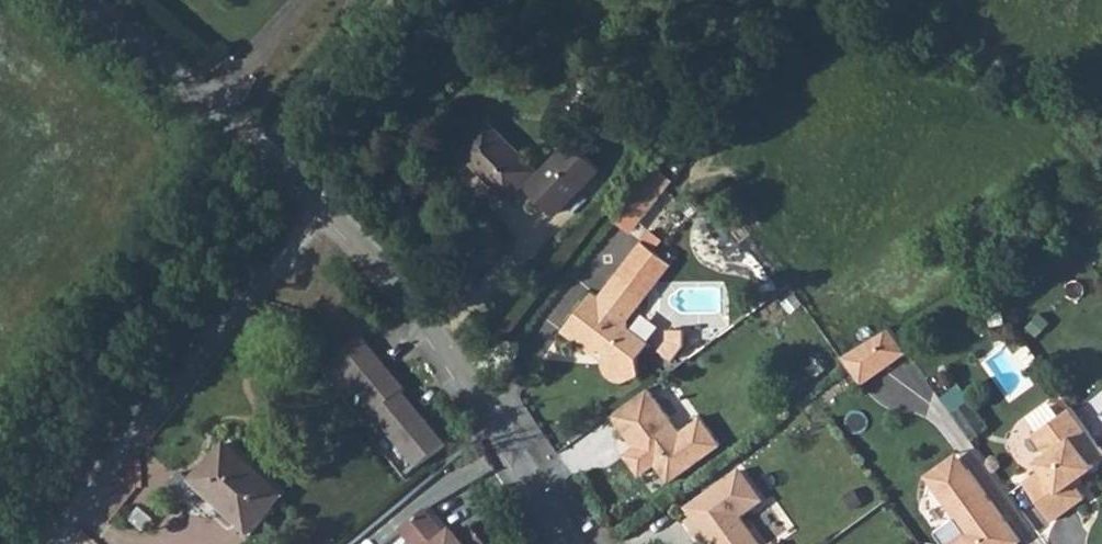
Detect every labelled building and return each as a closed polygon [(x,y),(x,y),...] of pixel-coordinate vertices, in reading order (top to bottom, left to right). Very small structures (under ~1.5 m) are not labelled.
[(553,216),(599,170),(571,143),(539,175),(483,120),(455,149),(506,200),(523,182),(527,186),(525,188),(553,216)] [(671,177),(656,166),(615,221),(630,232),(671,177)] [(623,381),(639,374),(636,355),(647,341),(624,323),(628,318),(671,263),(654,250),(662,240),(650,230),(598,296),(592,291),(561,330),(594,356),(599,350),(605,355),(602,361),(601,365),(601,367),(602,369),(604,371),(607,371),(609,373),(611,376),(612,380),(615,381),(618,382),(623,381)] [(875,337),(893,362),(907,352),(890,328),(875,337)] [(673,359),(681,347),(682,330),(667,329),(666,337),(658,350),(673,359)] [(359,337),(331,361),(376,413),(400,392),(404,389),(359,337)] [(843,356),(862,383),(893,362),(875,337),(843,356)] [(942,398),(967,435),(984,424),(959,387),(942,398)] [(647,389),(612,414),(635,447),(625,455),(639,474),(654,464),(667,482),(720,445),(701,419),(679,434),(647,389)] [(445,444),(400,392),(376,413),(372,416),(417,468),(445,444)] [(1101,459),(1101,452),(1071,407),(1031,435),(1045,456),(1035,463),(1040,471),(1021,483),(1049,525),(1084,501),(1072,484),(1093,469),(1091,466),(1101,459)] [(191,489),(248,540),(284,500),(227,449),(191,489)] [(1016,539),(956,453),(925,474),(955,517),(933,532),(942,543),(1009,543),(1016,539)] [(765,501),(742,468),(684,508),(691,518),(685,522),(696,538),(703,534),(710,543),(761,543),(742,517),(765,501)] [(472,527),(459,537),(453,529),(443,537),(422,512),(397,532),(406,543),(485,543),(472,527)]
